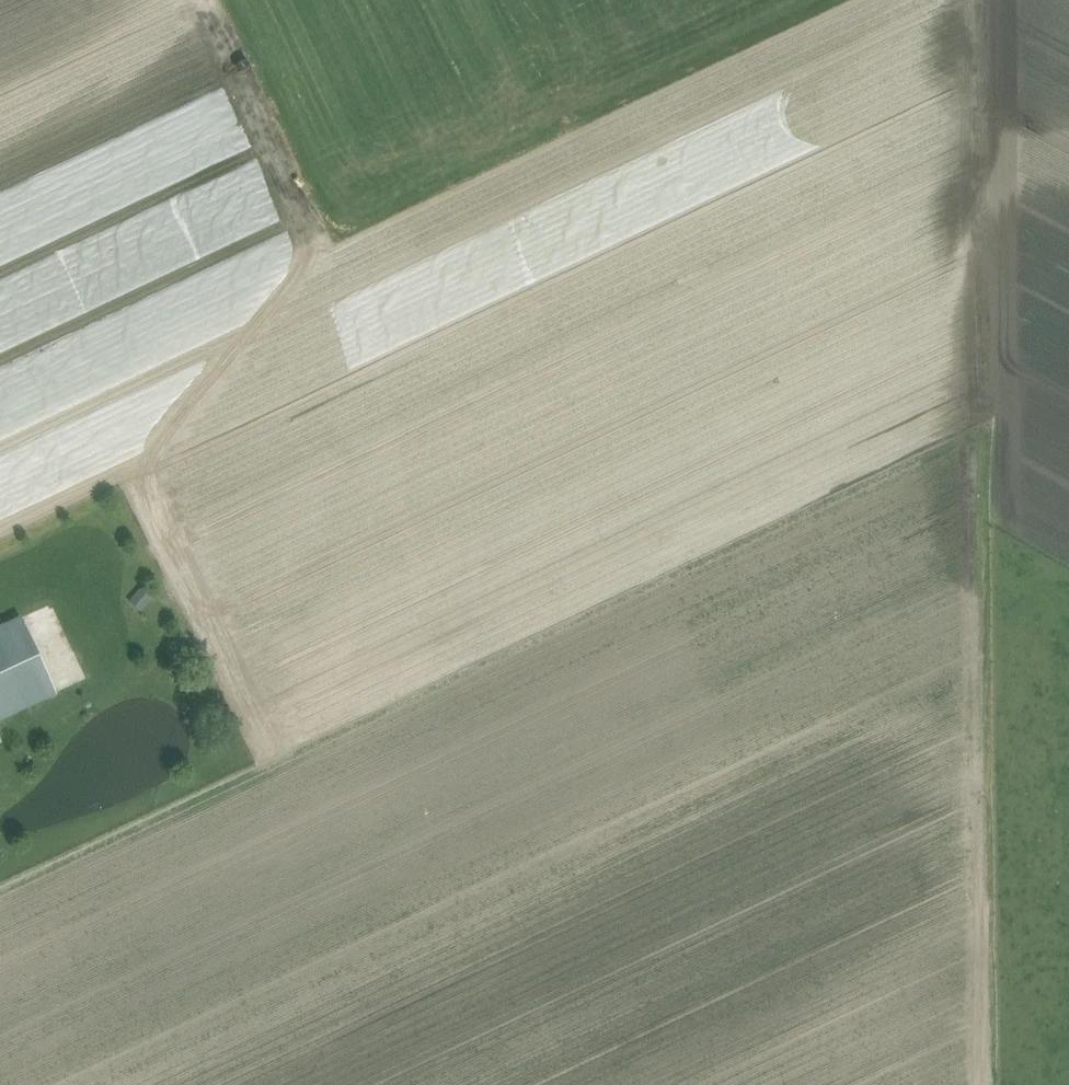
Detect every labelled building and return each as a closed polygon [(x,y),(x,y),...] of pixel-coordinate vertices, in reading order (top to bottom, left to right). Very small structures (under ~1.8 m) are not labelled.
[(0,620),(0,711),(52,687),(18,612),(0,620)]
